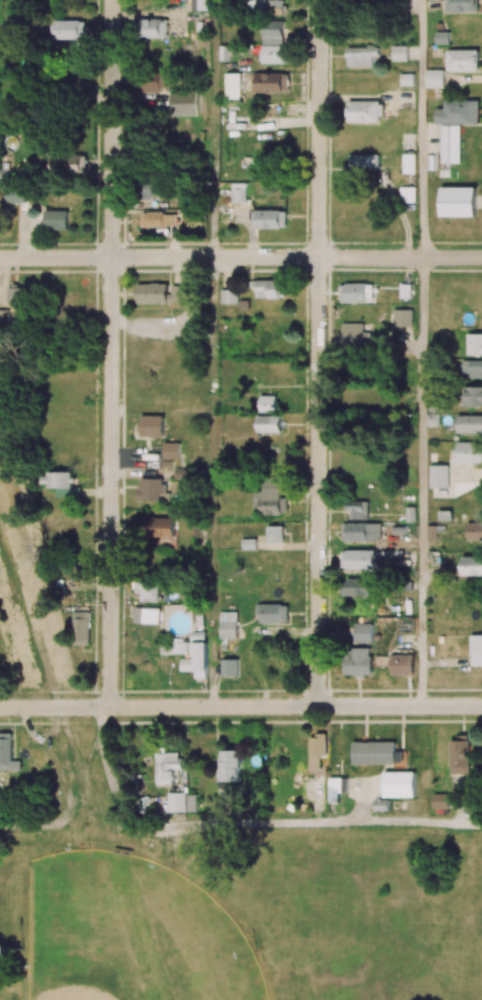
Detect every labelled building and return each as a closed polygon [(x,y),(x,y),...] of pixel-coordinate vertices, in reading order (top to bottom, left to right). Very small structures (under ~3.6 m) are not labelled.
[(192,10),(208,10),(208,0),(192,0),(192,10)] [(258,13),(283,13),(284,0),(258,0),(258,13)] [(447,13),(479,12),(478,0),(447,0),(447,13)] [(167,19),(136,19),(136,38),(167,38),(167,19)] [(85,39),(85,20),(55,21),(55,40),(85,39)] [(261,63),(289,64),(289,46),(283,46),(283,21),(262,21),(261,63)] [(392,61),(407,61),(407,46),(392,46),(392,61)] [(347,67),(373,67),(373,56),(379,56),(379,47),(347,47),(347,67)] [(447,50),(447,71),(479,70),(478,50),(447,50)] [(426,87),(444,87),(444,70),(426,70),(426,87)] [(224,98),(240,99),(240,73),(225,73),(224,98)] [(288,92),(289,73),(257,73),(256,92),(288,92)] [(77,74),(55,77),(57,90),(79,87),(77,74)] [(198,111),(199,85),(184,85),(184,75),(141,74),(141,92),(157,93),(157,106),(178,106),(178,111),(198,111)] [(436,124),(479,124),(478,100),(444,100),(444,108),(436,108),(436,124)] [(382,101),(348,101),(348,122),(382,122),(382,101)] [(461,125),(442,125),(441,163),(460,163),(461,125)] [(50,172),(86,173),(86,155),(51,154),(50,172)] [(378,155),(350,154),(350,167),(378,167),(378,155)] [(416,154),(403,154),(403,174),(416,173),(416,154)] [(160,199),(159,182),(139,183),(140,201),(160,199)] [(246,202),(246,183),(232,183),(232,202),(246,202)] [(27,202),(27,187),(8,188),(8,203),(27,202)] [(416,187),(399,187),(400,202),(416,202),(416,187)] [(441,216),(476,216),(476,187),(441,187),(441,216)] [(67,210),(44,211),(45,230),(68,230),(67,210)] [(258,228),(287,228),(287,210),(258,210),(258,228)] [(142,227),(176,226),(176,212),(142,213),(142,227)] [(256,298),(285,298),(286,280),(256,280),(256,298)] [(373,284),(346,283),(345,302),(373,303),(373,284)] [(137,303),(182,304),(183,285),(138,284),(137,303)] [(222,304),(239,303),(238,289),(221,289),(222,304)] [(369,348),(370,323),(343,322),(342,347),(369,348)] [(468,334),(467,355),(481,355),(481,334),(468,334)] [(461,361),(462,378),(481,377),(481,360),(461,361)] [(464,387),(464,407),(481,407),(481,387),(464,387)] [(258,432),(278,433),(278,396),(259,395),(258,432)] [(426,425),(439,426),(439,414),(426,414),(426,425)] [(481,433),(481,415),(458,415),(458,433),(481,433)] [(141,436),(164,437),(164,416),(141,416),(141,436)] [(457,442),(456,463),(481,463),(481,442),(457,442)] [(179,443),(163,443),(163,468),(175,468),(175,474),(179,474),(179,443)] [(431,464),(430,488),(448,488),(449,465),(431,464)] [(71,473),(42,473),(43,488),(56,487),(57,497),(81,497),(80,487),(71,487),(71,473)] [(287,513),(287,499),(282,499),(281,476),(263,477),(263,490),(254,491),(254,514),(287,513)] [(164,501),(165,478),(141,478),(141,487),(137,487),(137,501),(164,501)] [(368,501),(348,501),(348,519),(368,520),(368,501)] [(146,529),(155,530),(154,546),(175,547),(176,518),(147,517),(146,529)] [(381,523),(343,523),(343,540),(381,541),(381,523)] [(467,540),(481,540),(481,523),(467,523),(467,540)] [(283,525),(267,526),(268,543),(283,542),(283,525)] [(375,551),(342,550),(342,569),(375,570),(375,551)] [(463,556),(462,575),(481,575),(481,556),(463,556)] [(375,578),(346,579),(346,596),(375,595),(375,578)] [(158,602),(158,582),(134,582),(134,593),(140,594),(140,601),(158,602)] [(261,623),(288,623),(288,604),(261,603),(261,623)] [(134,623),(159,624),(159,608),(134,607),(134,623)] [(89,645),(90,612),(73,611),(72,645),(89,645)] [(220,639),(237,638),(237,611),(220,612),(220,639)] [(373,624),(355,623),(354,642),(372,642),(373,624)] [(191,632),(191,641),(204,640),(204,632),(191,632)] [(472,635),(471,666),(481,666),(481,635),(472,635)] [(160,654),(185,653),(184,639),(160,640),(160,654)] [(206,642),(192,642),(193,659),(181,659),(181,671),(195,671),(195,679),(207,678),(206,642)] [(345,675),(371,676),(372,648),(346,647),(345,675)] [(392,675),(414,675),(414,655),(392,655),(392,675)] [(238,659),(222,659),(222,676),(237,676),(238,659)] [(21,770),(21,761),(11,761),(12,733),(0,733),(0,770),(21,770)] [(326,756),(326,735),(310,735),(310,770),(321,770),(320,756),(326,756)] [(469,741),(450,741),(450,774),(469,773),(469,741)] [(352,764),(403,764),(403,752),(395,752),(395,742),(353,742),(352,764)] [(240,750),(219,751),(220,781),(241,781),(240,750)] [(155,753),(156,784),(174,784),(174,769),(181,769),(181,753),(155,753)] [(384,772),(384,797),(415,798),(415,772),(384,772)] [(341,778),(329,778),(329,803),(341,803),(341,778)] [(168,812),(186,812),(186,792),(168,793),(168,812)] [(432,794),(432,811),(448,810),(448,794),(432,794)] [(197,811),(197,795),(187,795),(187,812),(197,811)] [(389,800),(374,800),(374,810),(389,811),(389,800)]
